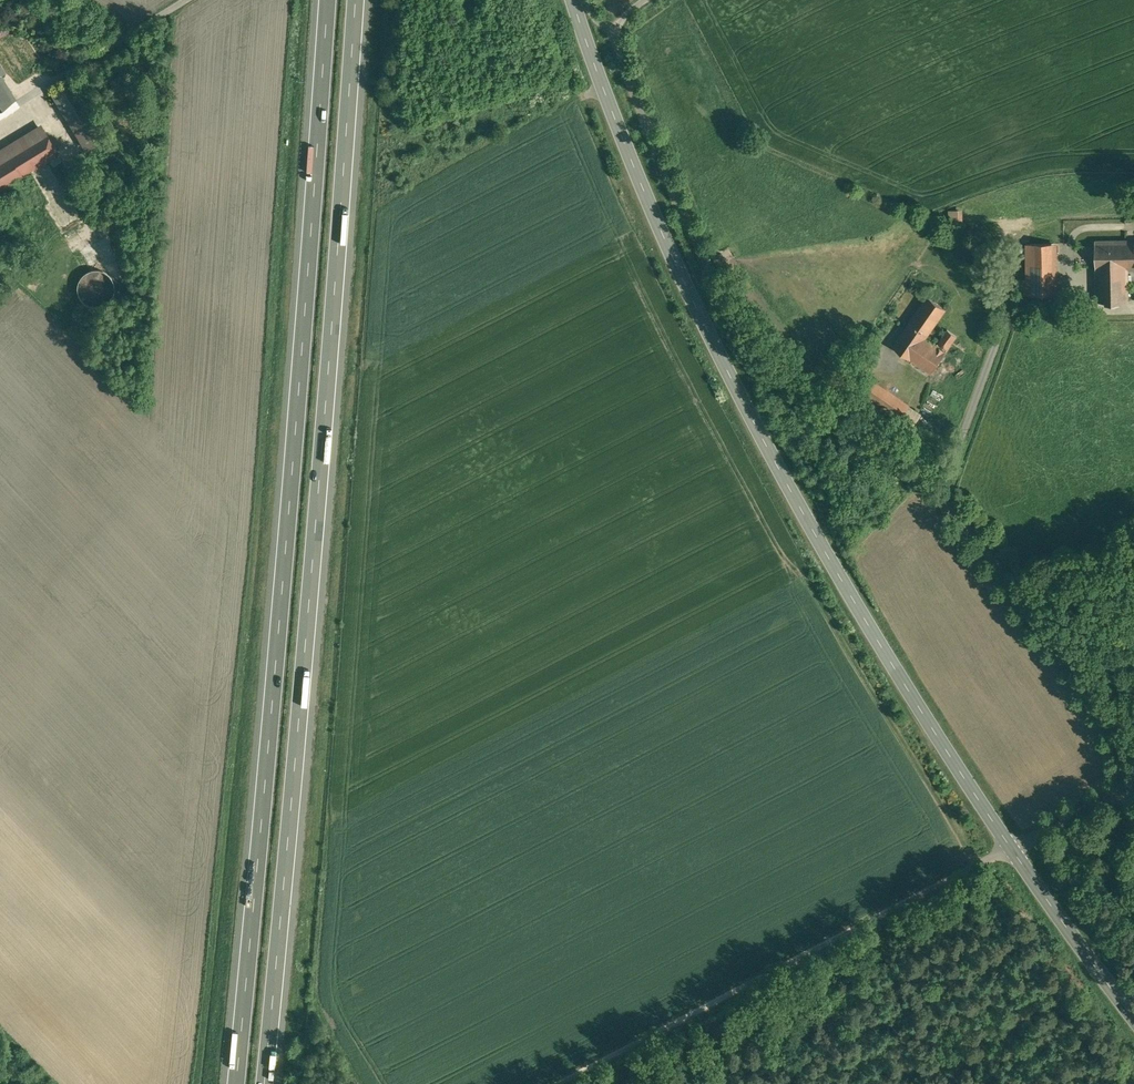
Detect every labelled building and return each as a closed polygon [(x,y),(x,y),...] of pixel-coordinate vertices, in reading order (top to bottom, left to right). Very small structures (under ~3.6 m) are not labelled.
[(15,100),(0,75),(0,109),(15,100)] [(93,115),(72,80),(52,92),(73,126),(93,115)] [(0,149),(0,190),(29,172),(47,161),(59,153),(41,124),(0,149)] [(82,218),(47,161),(29,172),(48,202),(43,205),(60,231),(82,218)] [(1127,241),(1096,242),(1096,268),(1097,301),(1128,301),(1128,277),(1127,241)] [(1052,243),(1027,244),(1027,279),(1020,279),(1020,295),(1043,294),(1043,295),(1044,295),(1044,294),(1056,294),(1056,278),(1052,278),(1052,243)] [(928,297),(908,325),(926,338),(946,309),(928,297)] [(926,338),(908,325),(893,347),(931,373),(957,336),(948,329),(936,345),(926,338)] [(913,409),(870,380),(858,398),(901,427),(913,409)]
